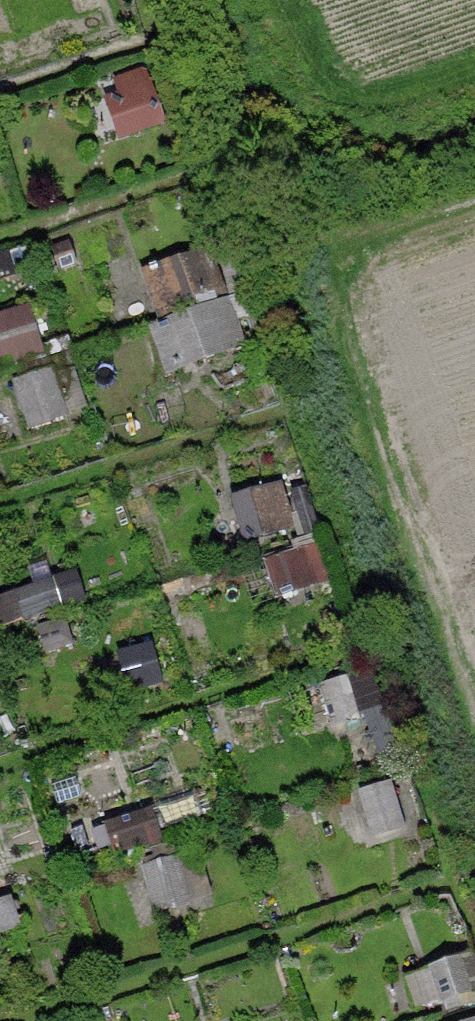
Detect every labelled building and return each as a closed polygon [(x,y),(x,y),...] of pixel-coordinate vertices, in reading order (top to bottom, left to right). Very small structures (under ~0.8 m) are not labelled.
[(163,126),(154,74),(111,82),(120,133),(163,126)] [(146,268),(161,312),(226,289),(211,246),(146,268)] [(167,368),(250,351),(240,299),(156,316),(167,368)] [(49,352),(36,301),(0,310),(0,358),(2,364),(49,352)] [(76,360),(18,379),(34,426),(92,406),(76,360)] [(249,540),(299,525),(284,479),(235,494),(249,540)] [(277,592),(332,579),(324,543),(268,556),(277,592)] [(0,590),(0,612),(2,622),(66,609),(60,578),(0,590)] [(156,810),(112,822),(120,850),(163,838),(156,810)] [(143,867),(164,912),(201,895),(180,850),(143,867)] [(474,991),(474,957),(474,952),(411,968),(421,1005),(474,991)]
